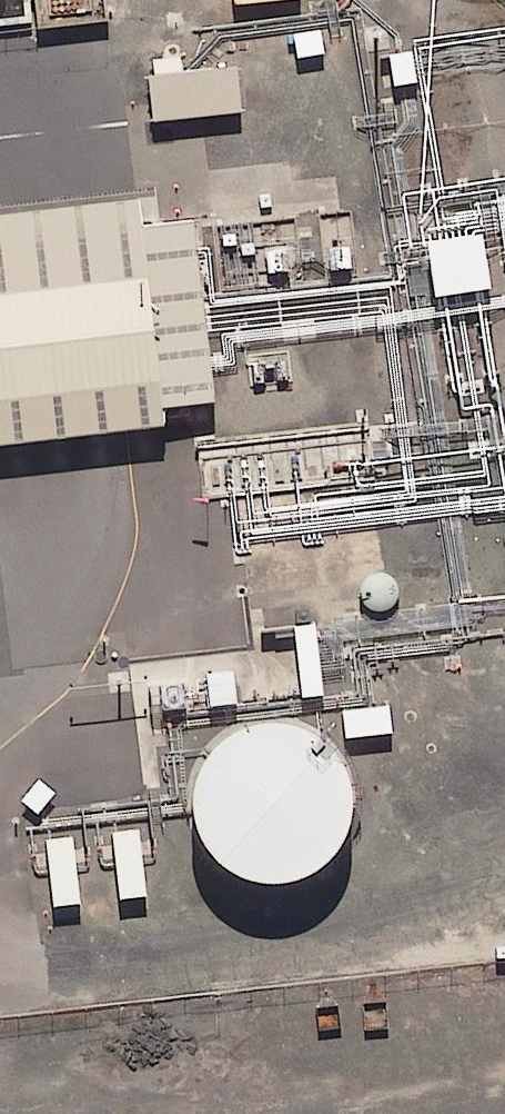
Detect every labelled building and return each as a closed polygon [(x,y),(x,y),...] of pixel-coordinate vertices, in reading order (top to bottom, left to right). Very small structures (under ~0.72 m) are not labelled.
[(322,30),(294,35),(298,59),(326,54),(322,30)] [(389,54),(394,87),(400,86),(403,85),(406,85),(410,84),(413,84),(417,83),(415,68),(414,64),(414,60),(413,57),(412,51),(401,52),(398,53),(389,54)] [(243,112),(237,66),(187,72),(148,76),(154,122),(243,112)] [(167,425),(165,409),(214,403),(210,365),(209,362),(209,360),(209,357),(206,331),(205,324),(204,318),(203,308),(202,297),(197,253),(196,248),(193,222),(140,228),(136,200),(0,216),(0,445),(167,425)] [(492,289),(484,235),(478,236),(474,236),(466,237),(460,238),(454,239),(447,240),(440,241),(431,242),(428,243),(428,247),(430,261),(436,297),(439,296),(444,296),(456,294),(459,293),(477,291),(482,290),(486,290),(492,289)] [(350,247),(329,249),(331,270),(352,268),(350,247)] [(287,251),(266,253),(268,274),(289,272),(287,251)] [(377,611),(387,610),(396,603),(399,593),(397,583),(391,576),(382,572),(372,573),(364,579),(361,588),(361,598),(367,607),(377,611)] [(315,624),(294,626),(302,693),(303,698),(324,695),(321,670),(321,666),(320,663),(320,660),(319,656),(319,653),(319,650),(318,647),(318,643),(315,624)] [(210,692),(211,706),(238,703),(234,671),(207,674),(208,679),(209,685),(210,692)] [(161,686),(163,711),(186,709),(184,695),(184,684),(161,686)] [(393,733),(390,706),(343,711),(346,738),(393,733)] [(301,880),(326,866),(344,845),(354,818),(354,791),(345,764),(327,743),(303,728),(275,723),(248,728),(225,740),(211,755),(208,758),(197,780),(193,805),(195,811),(198,829),(209,852),(227,869),(249,880),(274,885),(301,880)] [(39,815),(56,793),(38,779),(21,800),(39,815)] [(116,832),(112,832),(116,864),(120,899),(147,896),(143,861),(139,829),(116,832)] [(50,840),(46,840),(50,873),(54,908),(81,905),(76,868),(73,837),(50,840)]
